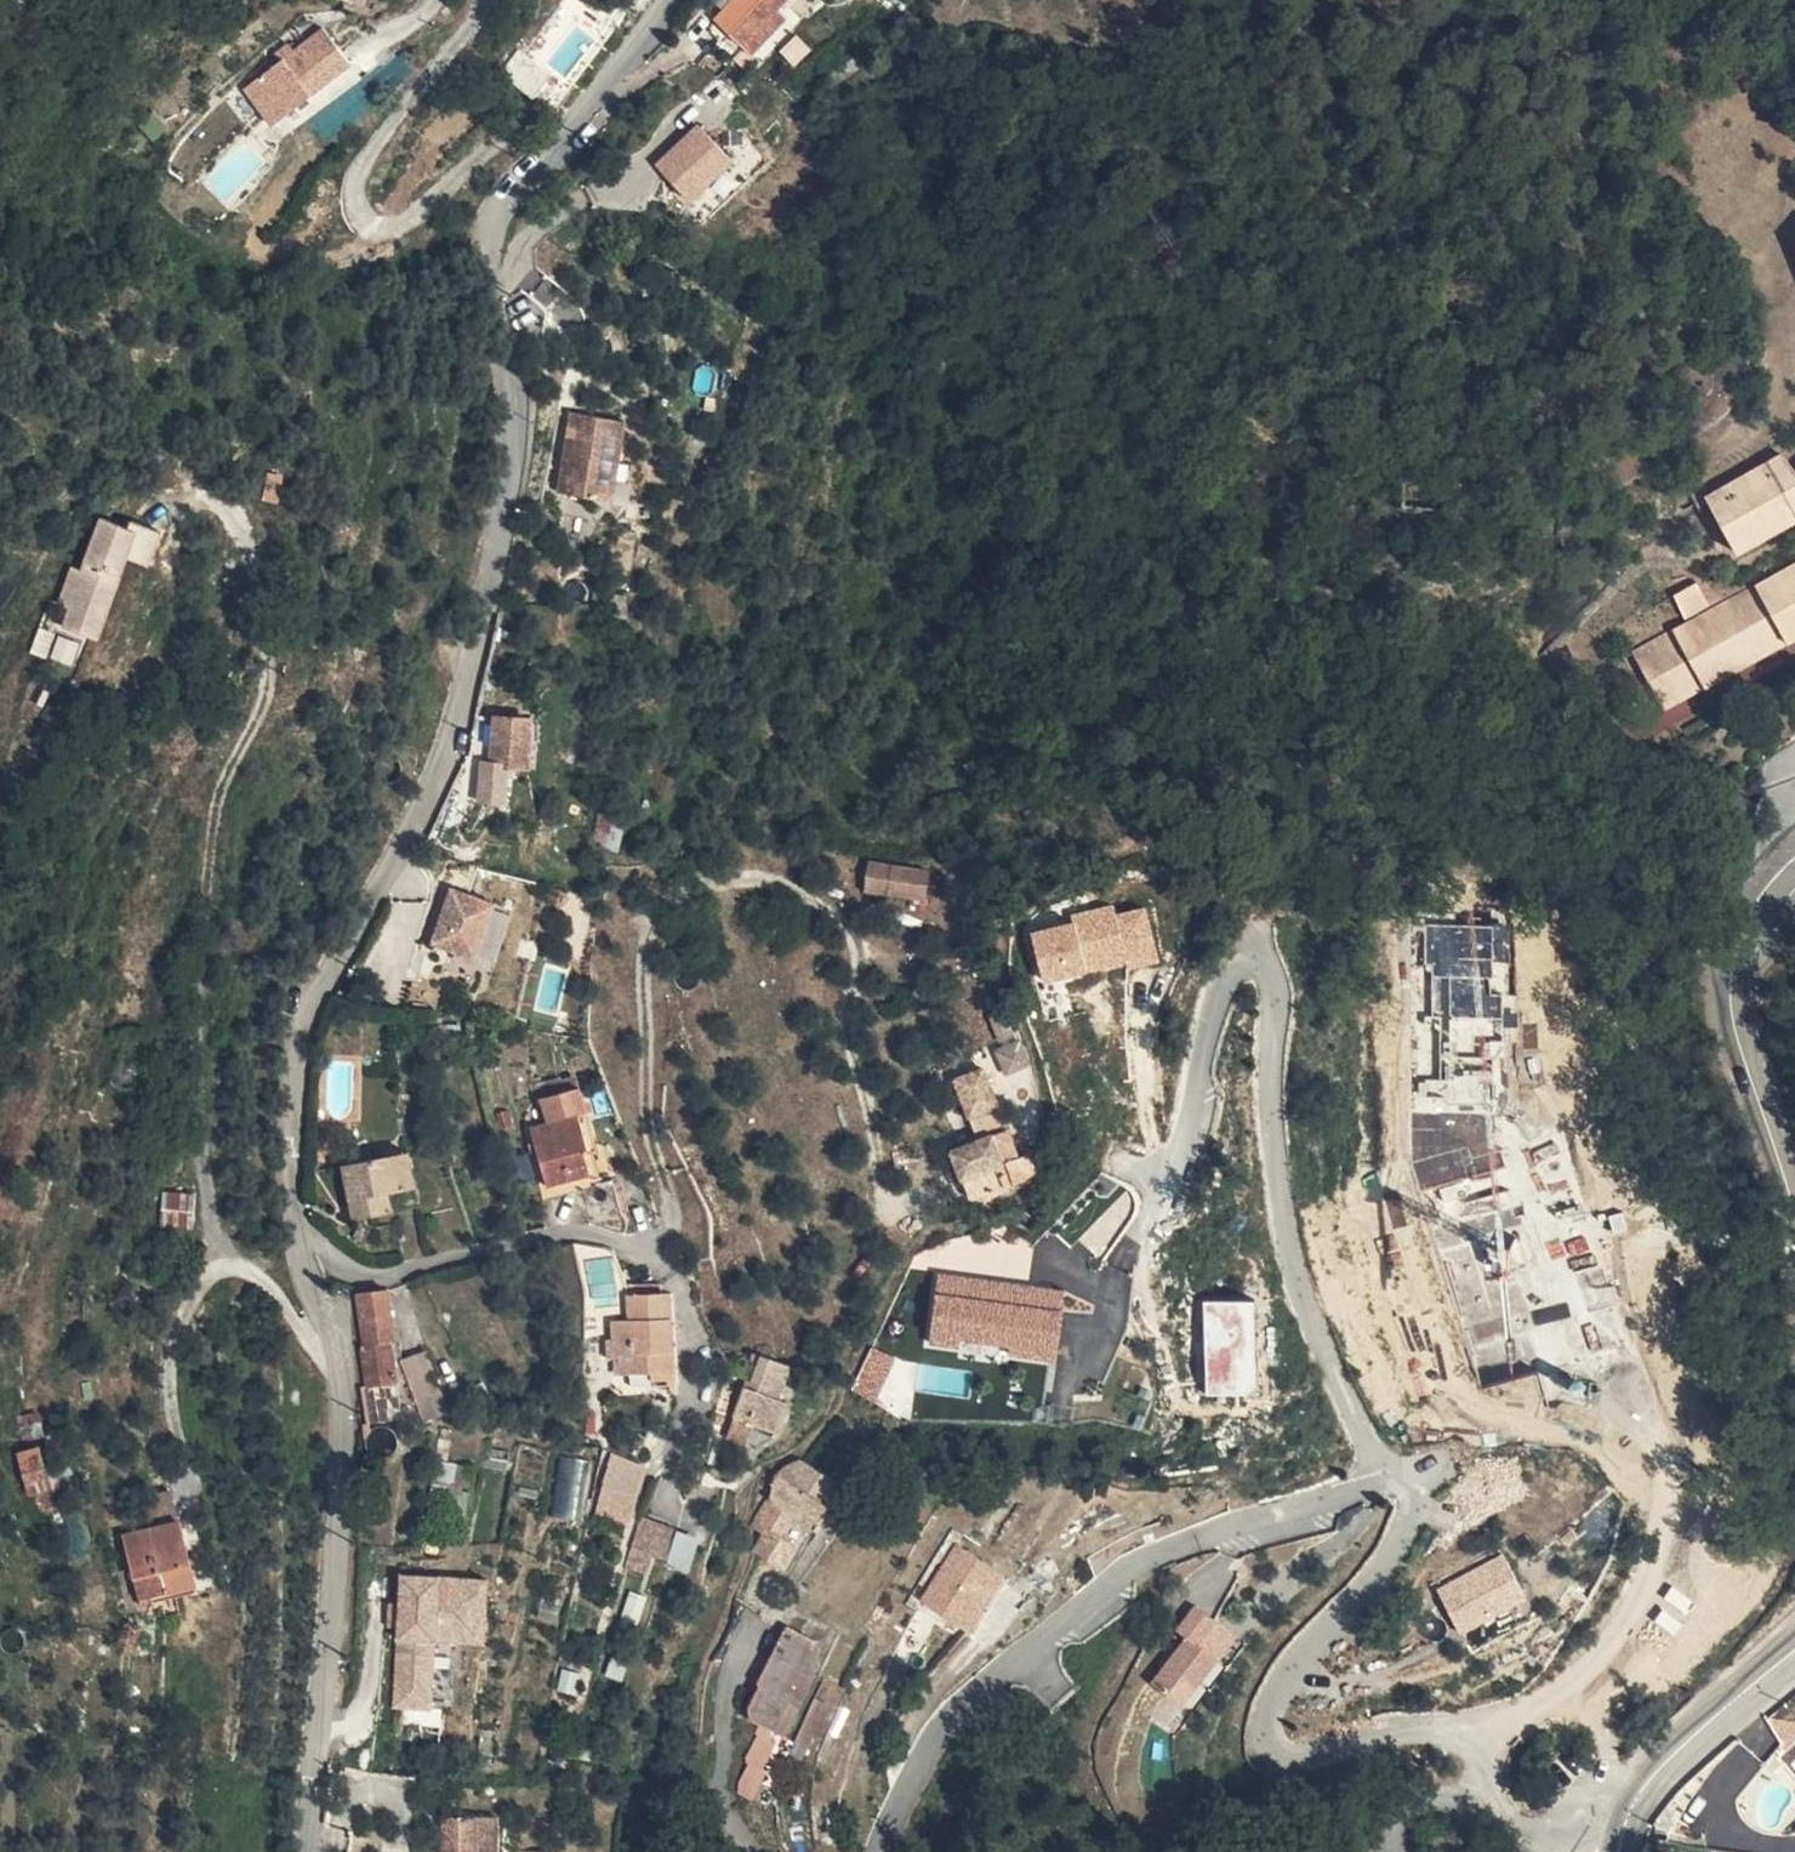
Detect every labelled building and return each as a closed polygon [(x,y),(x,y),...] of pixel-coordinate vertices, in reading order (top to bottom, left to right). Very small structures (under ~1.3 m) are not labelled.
[(723,20),(751,45),(790,0),(740,0),(723,20)] [(792,11),(801,0),(790,0),(751,45),(761,54),(796,14),(792,11)] [(294,35),(279,48),(283,54),(268,67),(281,81),(278,84),(300,108),(325,86),(322,83),(358,51),(330,19),(301,44),(294,35)] [(252,81),(286,120),(300,108),(278,84),(281,81),(268,67),(252,81)] [(700,121),(661,163),(694,193),(733,152),(700,121)] [(562,484),(616,492),(622,452),(629,412),(574,404),(562,484)] [(631,495),(638,455),(622,452),(616,492),(631,495)] [(1789,463),(1714,501),(1742,556),(1794,528),(1794,470),(1789,463)] [(312,502),(315,480),(302,478),(299,501),(312,502)] [(99,641),(127,559),(150,567),(161,536),(94,513),(62,605),(69,607),(62,629),(99,641)] [(1716,614),(1701,588),(1679,599),(1693,626),(1638,654),(1668,710),(1794,645),(1794,574),(1716,614)] [(48,659),(74,667),(82,641),(56,633),(48,659)] [(531,722),(515,721),(508,763),(517,764),(513,804),(541,807),(545,771),(564,772),(567,724),(531,722)] [(1742,777),(1760,804),(1784,788),(1767,762),(1742,777)] [(942,900),(947,871),(885,861),(880,889),(942,900)] [(529,903),(485,889),(466,945),(510,959),(529,903)] [(1158,963),(1148,905),(1029,925),(1040,984),(1158,963)] [(1503,1026),(1502,924),(1428,925),(1429,1027),(1503,1026)] [(1014,1063),(984,1072),(1002,1132),(974,1142),(988,1191),(998,1188),(1000,1196),(1059,1178),(1052,1153),(1042,1156),(1014,1063)] [(574,1086),(576,1096),(618,1085),(615,1075),(574,1086)] [(623,1149),(628,1148),(618,1112),(625,1110),(618,1085),(576,1096),(583,1121),(569,1125),(585,1183),(630,1171),(623,1149)] [(1415,1180),(1491,1178),(1488,1112),(1412,1115),(1415,1180)] [(397,1217),(449,1210),(445,1166),(444,1157),(404,1162),(381,1166),(381,1174),(383,1196),(384,1205),(396,1204),(397,1217)] [(160,1225),(190,1228),(193,1194),(163,1191),(160,1225)] [(384,1205),(386,1219),(397,1217),(396,1204),(384,1205)] [(588,1304),(617,1301),(612,1246),(582,1249),(588,1304)] [(1056,1358),(1065,1287),(935,1271),(926,1342),(1056,1358)] [(694,1296),(694,1285),(663,1287),(663,1297),(694,1296)] [(416,1341),(427,1341),(429,1339),(428,1290),(423,1290),(398,1291),(400,1339),(397,1340),(397,1359),(417,1359),(416,1341)] [(694,1296),(663,1297),(664,1321),(648,1322),(648,1340),(666,1340),(667,1357),(654,1358),(655,1377),(686,1376),(686,1383),(707,1382),(704,1295),(694,1296)] [(1204,1396),(1256,1394),(1253,1300),(1201,1302),(1204,1396)] [(667,1357),(666,1340),(648,1340),(641,1341),(641,1358),(654,1358),(667,1357)] [(431,1421),(427,1341),(416,1341),(417,1359),(397,1359),(398,1383),(396,1383),(398,1421),(421,1421),(431,1421)] [(448,1418),(475,1412),(461,1353),(434,1360),(448,1418)] [(813,1402),(821,1384),(791,1372),(786,1387),(781,1385),(780,1390),(813,1402)] [(686,1376),(655,1377),(656,1391),(708,1389),(707,1382),(686,1383),(686,1376)] [(768,1420),(809,1437),(822,1406),(813,1402),(780,1390),(768,1420)] [(406,1428),(402,1430),(400,1433),(400,1448),(401,1450),(403,1453),(407,1454),(411,1455),(414,1455),(418,1454),(421,1452),(424,1449),(426,1446),(427,1442),(426,1438),(425,1435),(423,1431),(420,1429),(417,1427),(413,1426),(409,1427),(406,1428)] [(468,1437),(464,1460),(476,1462),(479,1438),(468,1437)] [(38,1445),(13,1452),(27,1498),(52,1490),(38,1445)] [(502,1465),(476,1462),(464,1460),(452,1541),(490,1541),(502,1465)] [(804,1525),(808,1528),(811,1525),(828,1500),(857,1522),(871,1501),(826,1469),(794,1517),(804,1525)] [(661,1511),(667,1484),(637,1476),(631,1503),(661,1511)] [(172,1495),(141,1502),(149,1533),(180,1525),(172,1495)] [(661,1539),(664,1540),(680,1544),(697,1549),(704,1521),(668,1511),(661,1539)] [(181,1525),(180,1525),(149,1533),(147,1533),(165,1597),(197,1589),(181,1525)] [(811,1525),(808,1528),(804,1525),(792,1541),(825,1563),(838,1544),(811,1525)] [(165,1597),(147,1533),(124,1538),(140,1603),(165,1597)] [(675,1563),(680,1544),(664,1540),(658,1559),(675,1563)] [(953,1543),(916,1602),(970,1636),(1007,1576),(953,1543)] [(1435,1587),(1458,1636),(1527,1603),(1504,1554),(1435,1587)] [(460,1581),(438,1581),(401,1581),(401,1713),(437,1713),(438,1644),(460,1644),(468,1644),(469,1617),(488,1617),(488,1581),(460,1581)] [(1145,1681),(1182,1708),(1236,1635),(1199,1608),(1145,1681)] [(852,1635),(825,1616),(791,1671),(795,1674),(784,1690),(784,1705),(795,1712),(789,1720),(797,1726),(803,1717),(813,1724),(845,1672),(834,1665),(852,1635)] [(488,1617),(469,1617),(468,1644),(488,1644),(488,1617)] [(460,1644),(438,1644),(437,1713),(460,1713),(460,1644)] [(774,1751),(789,1760),(803,1740),(788,1729),(774,1751)] [(1704,1814),(1718,1823),(1728,1808),(1713,1798),(1704,1814)] [(493,1819),(440,1819),(439,1851),(493,1851),(493,1819)]
